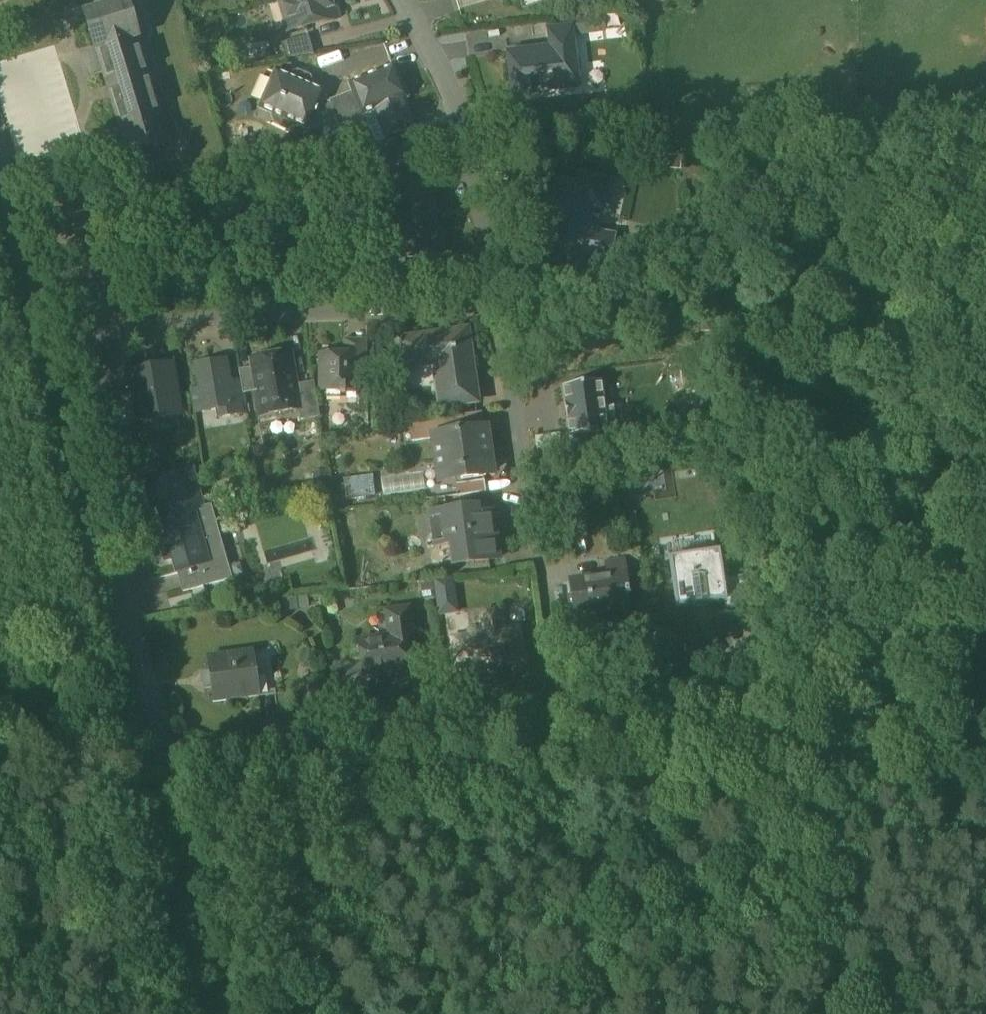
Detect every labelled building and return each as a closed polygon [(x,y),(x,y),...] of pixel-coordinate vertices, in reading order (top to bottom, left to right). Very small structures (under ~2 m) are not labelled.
[(290,30),(336,17),(331,0),(281,0),(290,30)] [(170,144),(127,2),(86,14),(97,49),(88,52),(95,74),(104,71),(130,156),(170,144)] [(583,15),(570,17),(571,28),(572,28),(573,35),(585,33),(583,15)] [(538,53),(538,50),(507,54),(513,96),(515,96),(514,88),(526,86),(528,97),(532,97),(531,93),(556,90),(556,91),(580,88),(573,35),(572,28),(571,28),(548,31),(551,51),(538,53)] [(309,36),(282,44),(286,58),(314,54),(309,36)] [(394,67),(351,84),(354,91),(363,114),(364,113),(376,109),(388,139),(414,129),(402,99),(406,97),(394,67)] [(290,78),(277,73),(261,107),(275,113),(273,116),(275,123),(287,129),(294,126),(296,122),(309,128),(316,112),(333,120),(336,118),(330,103),(322,100),(324,94),(311,88),(313,84),(310,78),(298,72),(291,75),(290,78)] [(363,114),(354,91),(330,101),(330,103),(336,118),(343,134),(369,125),(364,113),(363,114)] [(434,176),(393,178),(396,233),(409,232),(410,259),(444,257),(442,230),(437,230),(436,220),(430,221),(429,198),(435,197),(434,176)] [(579,187),(560,183),(555,206),(547,205),(542,227),(551,228),(544,262),(579,269),(583,253),(608,258),(612,238),(586,233),(592,206),(602,208),(607,182),(597,180),(597,178),(591,177),(591,179),(581,177),(579,187)] [(466,334),(398,343),(402,368),(435,364),(440,408),(475,404),(466,334)] [(367,340),(343,340),(343,356),(359,356),(359,375),(367,375),(367,340)] [(277,354),(264,356),(264,358),(251,361),(253,368),(239,371),(243,394),(255,392),(258,406),(273,404),(275,413),(299,409),(300,409),(296,385),(291,354),(278,356),(277,354)] [(343,356),(320,355),(320,392),(341,392),(341,396),(346,396),(346,392),(359,392),(359,375),(359,356),(343,356)] [(223,363),(196,367),(200,392),(192,393),(195,411),(203,410),(203,411),(229,406),(230,417),(242,415),(240,402),(230,404),(223,363)] [(170,370),(134,376),(141,418),(177,411),(170,370)] [(567,382),(570,431),(613,428),(610,379),(567,382)] [(314,382),(296,385),(300,409),(299,409),(301,421),(320,418),(314,382)] [(482,413),(456,416),(458,432),(484,429),(482,413)] [(456,416),(410,423),(412,442),(435,439),(459,435),(458,432),(456,416)] [(484,429),(458,432),(459,435),(435,439),(439,473),(462,470),(462,476),(483,474),(482,464),(489,463),(484,429)] [(538,433),(538,450),(562,449),(561,432),(538,433)] [(189,471),(146,483),(154,511),(160,510),(182,593),(229,581),(210,508),(200,511),(189,471)] [(365,495),(362,476),(343,479),(346,498),(365,495)] [(484,480),(456,484),(458,495),(485,492),(484,480)] [(475,508),(431,513),(435,547),(449,545),(452,565),(497,559),(491,514),(476,516),(475,508)] [(707,553),(706,547),(682,550),(683,556),(670,558),(677,608),(695,605),(696,606),(709,604),(709,603),(725,601),(727,601),(724,580),(720,551),(707,553)] [(624,561),(607,564),(608,576),(626,573),(624,561)] [(608,576),(570,580),(575,621),(594,619),(593,610),(627,605),(626,595),(629,595),(626,573),(608,576)] [(455,576),(434,577),(437,614),(458,613),(455,576)] [(745,577),(724,580),(727,601),(725,601),(726,610),(749,606),(745,577)] [(392,637),(358,642),(362,664),(345,667),(348,692),(367,690),(365,682),(381,679),(380,673),(401,670),(400,665),(409,664),(406,641),(412,633),(408,610),(389,613),(388,615),(386,618),(387,625),(390,628),(391,629),(392,637)] [(484,629),(473,631),(473,630),(470,631),(470,632),(471,632),(472,638),(454,640),(459,675),(484,671),(483,663),(513,658),(524,657),(523,649),(520,647),(517,630),(504,632),(503,627),(502,627),(501,620),(499,615),(495,612),(487,613),(484,618),(483,622),(484,629)] [(269,650),(253,652),(260,698),(276,696),(269,650)] [(253,652),(209,658),(211,672),(202,673),(204,691),(214,690),(216,704),(260,698),(253,652)]
